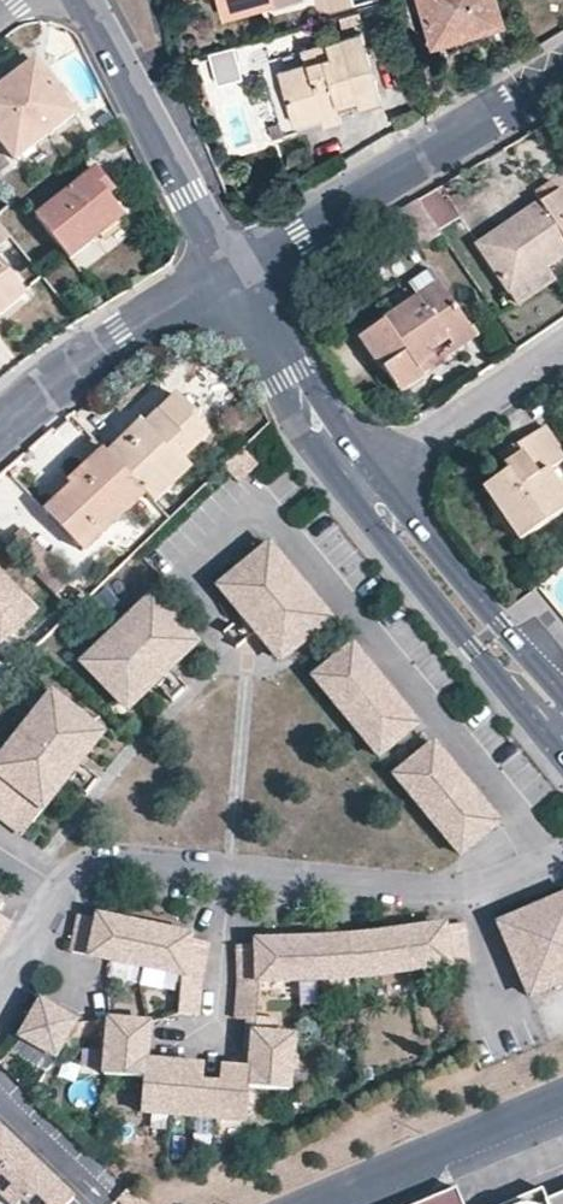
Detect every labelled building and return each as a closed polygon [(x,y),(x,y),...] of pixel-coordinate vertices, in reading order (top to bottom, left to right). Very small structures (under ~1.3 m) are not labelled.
[(223,16),(268,4),(270,9),(305,0),(218,0),(223,16)] [(498,20),(491,0),(419,0),(430,40),(498,20)] [(319,114),(335,109),(377,96),(358,31),(300,49),(303,63),(279,71),(293,121),(319,114)] [(235,46),(209,51),(215,83),(241,78),(235,46)] [(33,61),(0,86),(0,140),(15,159),(73,114),(33,61)] [(319,114),(321,124),(338,119),(335,109),(319,114)] [(95,167),(87,174),(107,197),(114,190),(95,167)] [(107,197),(87,174),(35,217),(67,258),(120,216),(107,197)] [(541,203),(478,245),(511,291),(547,266),(562,255),(562,193),(560,189),(558,190),(552,181),(535,193),(541,203)] [(443,193),(425,202),(440,231),(458,222),(443,193)] [(511,291),(518,302),(555,278),(547,266),(511,291)] [(0,267),(0,313),(22,295),(0,267)] [(410,284),(417,295),(360,337),(382,368),(384,367),(401,390),(423,375),(416,364),(433,352),(430,348),(448,335),(467,322),(431,271),(410,284)] [(448,335),(456,347),(478,331),(470,321),(467,322),(448,335)] [(196,419),(177,398),(142,430),(137,426),(108,453),(145,494),(181,461),(207,437),(193,422),(196,419)] [(544,424),(515,443),(520,450),(503,462),(508,469),(484,485),(521,537),(562,508),(562,490),(548,468),(562,457),(562,452),(544,424)] [(520,450),(515,443),(497,455),(503,462),(520,450)] [(94,526),(102,534),(120,517),(145,494),(108,453),(105,450),(68,483),(72,487),(56,501),(45,512),(75,543),(94,526)] [(145,494),(154,504),(189,470),(181,461),(145,494)] [(68,483),(61,477),(46,491),(56,501),(72,487),(68,483)] [(102,534),(94,526),(75,543),(83,552),(102,534)] [(241,613),(247,608),(268,634),(263,639),(275,653),(285,645),(292,654),(333,621),(313,597),(308,601),(286,574),(291,570),(271,546),(230,580),(239,590),(228,598),(241,613)] [(291,570),(286,574),(308,601),(313,597),(291,570)] [(0,573),(0,643),(1,644),(36,611),(0,573)] [(239,590),(230,580),(220,588),(228,598),(239,590)] [(130,617),(135,623),(109,647),(104,641),(81,662),(119,701),(128,693),(137,703),(150,690),(146,684),(171,660),(176,667),(189,653),(180,644),(190,635),(152,596),(130,617)] [(241,613),(244,618),(258,633),(263,639),(268,634),(247,608),(241,613)] [(135,623),(130,617),(104,641),(109,647),(135,623)] [(198,644),(190,635),(180,644),(189,653),(198,644)] [(285,645),(275,653),(283,663),(292,654),(285,645)] [(315,677),(331,697),(382,758),(420,727),(393,694),(385,701),(372,684),(380,678),(354,646),(315,677)] [(176,667),(171,660),(146,684),(150,690),(155,685),(171,671),(176,667)] [(380,678),(372,684),(385,701),(393,694),(380,678)] [(128,693),(119,701),(128,711),(137,703),(128,693)] [(15,749),(11,746),(0,759),(0,818),(24,838),(45,811),(34,803),(41,794),(52,802),(63,788),(58,782),(79,755),(85,760),(97,744),(87,737),(94,727),(51,694),(32,718),(37,722),(15,749)] [(11,746),(15,749),(37,722),(32,718),(11,746)] [(105,734),(94,727),(87,737),(97,744),(105,734)] [(397,776),(426,811),(462,857),(503,825),(476,793),(469,800),(455,782),(462,777),(435,745),(397,776)] [(85,760),(79,755),(58,782),(63,788),(68,782),(80,766),(85,760)] [(462,777),(455,782),(469,800),(476,793),(462,777)] [(45,811),(52,802),(41,794),(34,803),(45,811)] [(532,1000),(562,986),(562,899),(500,926),(532,1000)] [(12,924),(0,917),(0,945),(12,924)] [(73,954),(102,961),(182,978),(182,993),(180,1016),(198,1018),(199,1016),(201,993),(205,973),(211,945),(191,941),(190,947),(176,943),(177,936),(99,918),(99,922),(81,918),(73,954)] [(404,933),(373,938),(346,940),(319,942),(272,943),(272,952),(258,952),(259,948),(240,948),(240,957),(240,987),(237,1020),(246,1022),(256,1022),(255,1036),(277,1037),(278,1020),(258,1019),(261,984),(316,983),(333,982),(351,981),(415,973),(470,966),(465,926),(446,928),(447,937),(434,939),(433,928),(404,933)] [(53,1011),(49,1019),(37,1011),(20,1038),(56,1059),(77,1025),(53,1011)] [(256,1022),(246,1022),(242,1071),(252,1072),(255,1036),(256,1022)] [(147,1081),(144,1115),(193,1119),(249,1124),(252,1090),(291,1093),(296,1039),(277,1037),(255,1036),(252,1072),(242,1071),(223,1069),(222,1084),(204,1083),(205,1068),(149,1064),(152,1026),(111,1023),(109,1045),(106,1078),(147,1081)] [(70,1198),(0,1132),(0,1199),(5,1203),(64,1203),(70,1198)] [(455,1191),(424,1203),(460,1203),(455,1191)] [(547,1201),(548,1203),(562,1203),(562,1195),(547,1201)]
